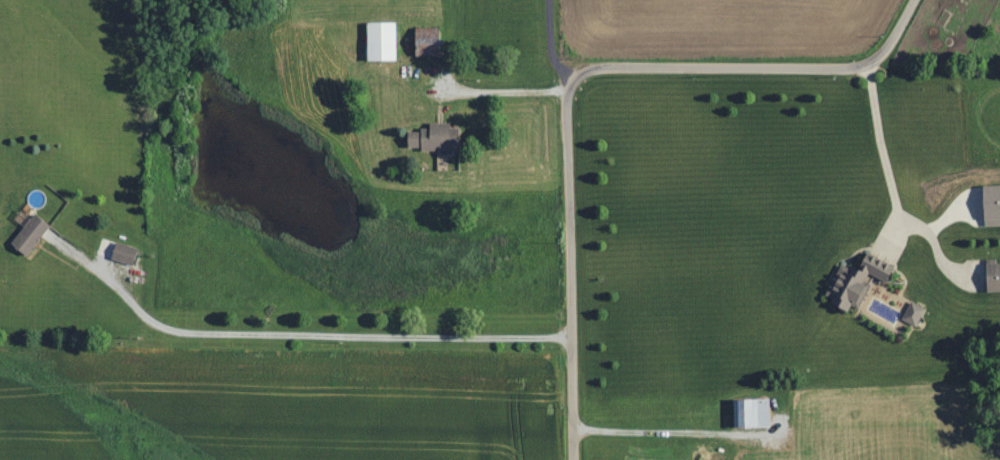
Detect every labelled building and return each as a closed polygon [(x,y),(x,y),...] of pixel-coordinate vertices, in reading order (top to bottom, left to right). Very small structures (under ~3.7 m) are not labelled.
[(399,61),(398,23),(369,23),(370,62),(399,61)] [(443,56),(443,39),(442,39),(442,29),(418,29),(419,57),(443,56)] [(458,150),(457,123),(432,123),(432,131),(410,131),(411,151),(458,150)] [(999,226),(999,186),(986,187),(987,226),(999,226)] [(29,256),(53,227),(37,214),(13,244),(29,256)] [(114,260),(135,264),(138,248),(117,244),(114,260)] [(861,308),(874,277),(890,284),(895,273),(864,260),(856,277),(845,272),(832,302),(852,310),(854,305),(861,308)] [(989,264),(990,292),(999,292),(999,264),(989,264)] [(917,327),(927,309),(913,302),(903,320),(917,327)] [(772,429),(771,400),(737,401),(738,422),(743,422),(743,429),(772,429)]
